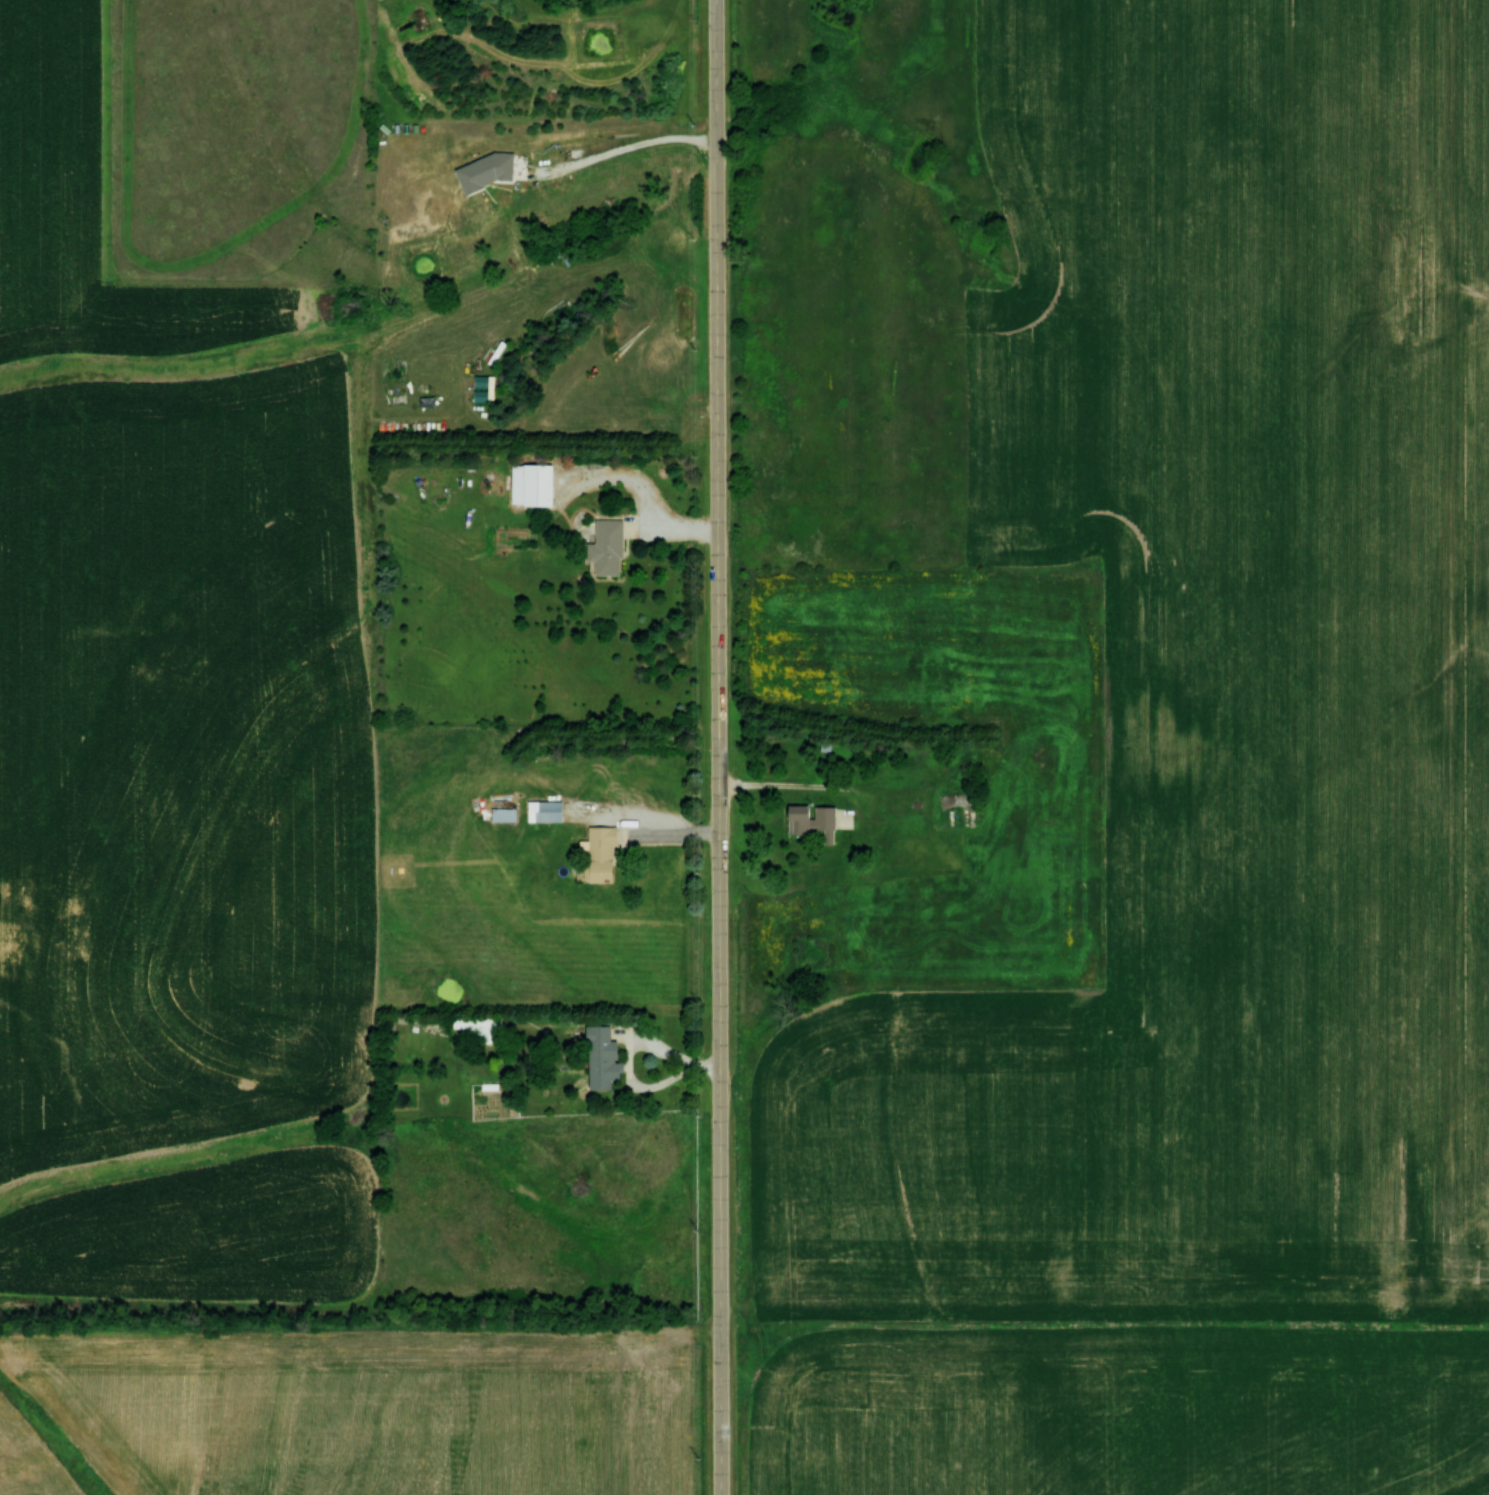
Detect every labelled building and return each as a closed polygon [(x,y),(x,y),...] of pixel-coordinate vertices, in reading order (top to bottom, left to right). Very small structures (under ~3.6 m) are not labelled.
[(549,506),(549,463),(508,463),(508,506),(549,506)] [(584,543),(584,562),(591,562),(591,575),(620,575),(620,520),(592,520),(592,543),(584,543)] [(560,821),(560,801),(524,801),(524,821),(560,821)] [(785,832),(821,832),(821,843),(834,843),(835,806),(786,805),(785,832)] [(490,821),(514,821),(514,807),(490,807),(490,821)] [(851,809),(842,809),(842,827),(851,827),(851,809)] [(585,862),(575,861),(575,881),(611,882),(611,826),(586,826),(585,862)] [(466,1029),(466,1042),(492,1042),(493,1017),(449,1016),(449,1028),(466,1029)] [(615,1061),(615,1040),(609,1040),(609,1025),(585,1025),(585,1088),(620,1088),(620,1061),(615,1061)]
